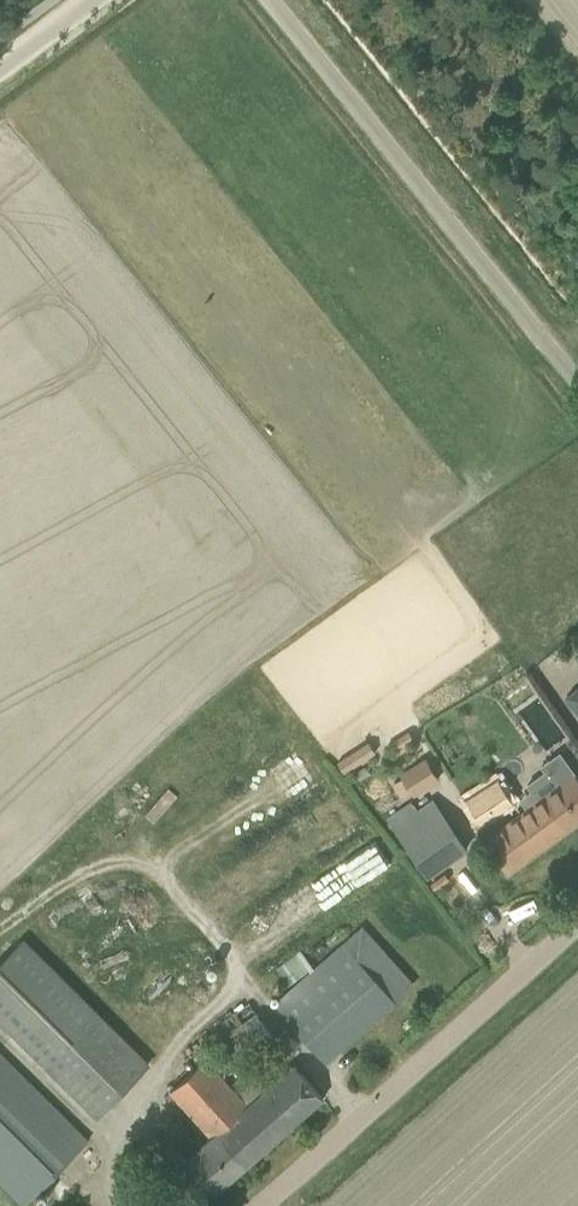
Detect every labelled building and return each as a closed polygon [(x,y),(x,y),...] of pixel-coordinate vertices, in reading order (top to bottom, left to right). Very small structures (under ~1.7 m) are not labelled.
[(577,714),(577,713),(577,687),(565,699),(577,714)] [(408,732),(387,746),(394,757),(415,743),(409,732),(408,732)] [(369,742),(337,763),(344,773),(376,752),(369,742)] [(486,838),(509,869),(577,819),(577,780),(573,774),(558,753),(539,767),(543,772),(526,785),(530,791),(518,799),(525,809),(486,838)] [(399,772),(414,796),(438,780),(423,756),(399,772)] [(464,799),(480,825),(514,803),(497,777),(464,799)] [(386,818),(427,875),(467,847),(432,797),(406,815),(401,808),(386,818)] [(95,1117),(150,1062),(24,937),(0,961),(0,1023),(95,1117)] [(343,940),(274,1002),(325,1060),(395,999),(343,940)] [(275,968),(289,983),(312,964),(298,948),(275,968)] [(197,1039),(225,1078),(276,1040),(248,1002),(197,1039)] [(22,1205),(88,1138),(0,1051),(0,1184),(22,1205)] [(179,1163),(210,1198),(323,1097),(293,1063),(265,1088),(253,1076),(236,1091),(206,1058),(168,1091),(210,1136),(179,1163)]
